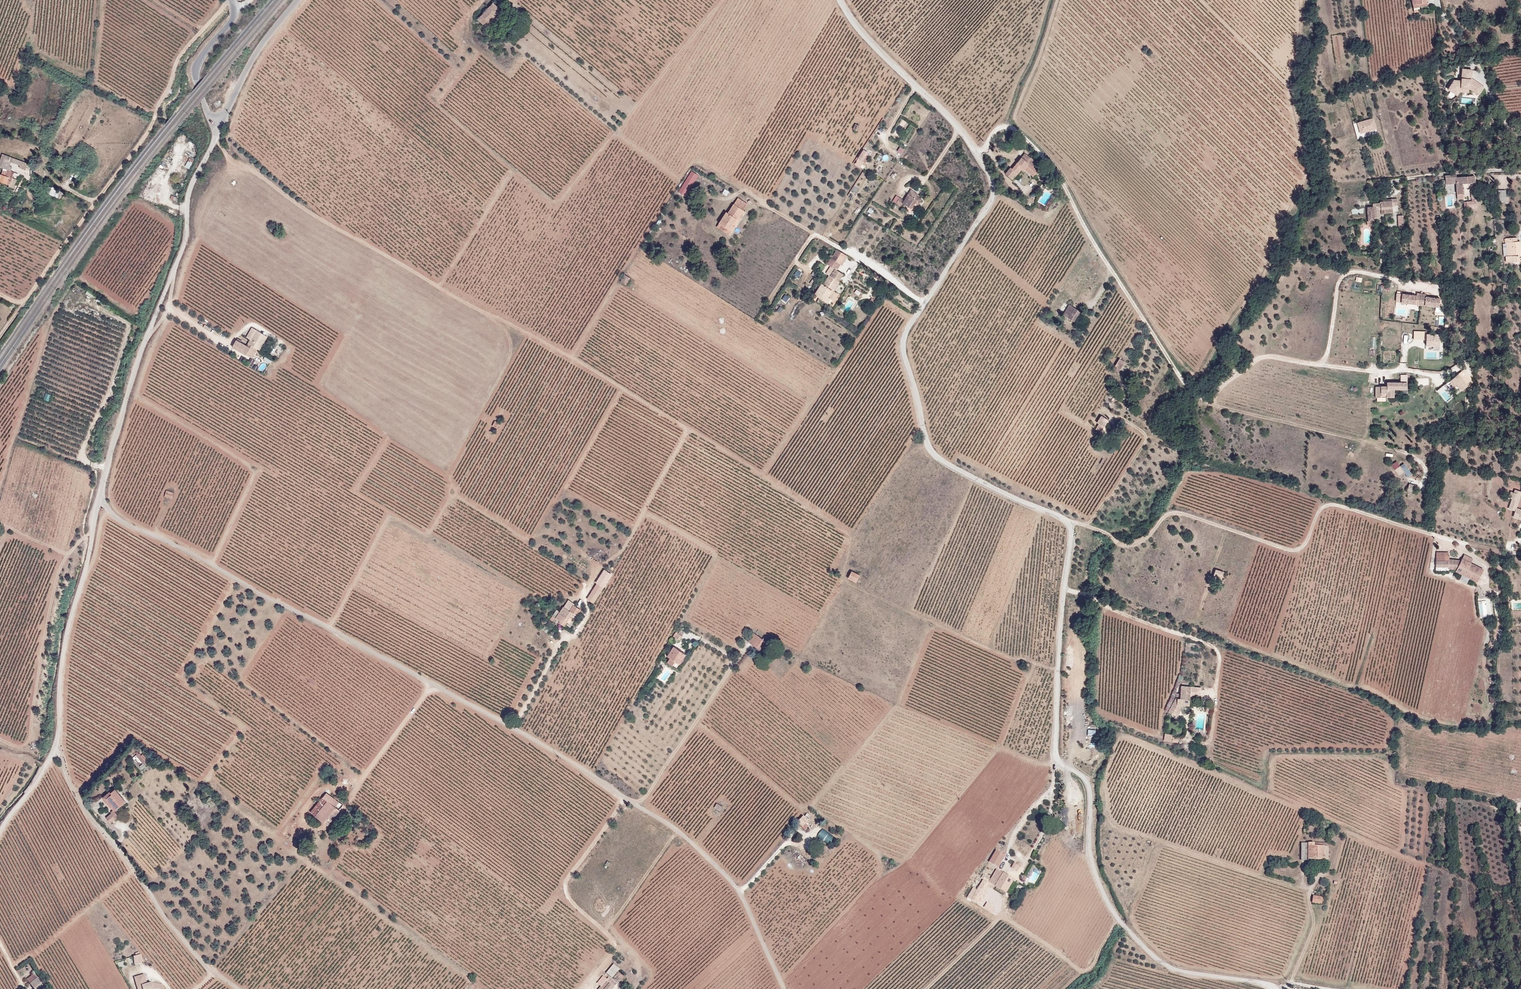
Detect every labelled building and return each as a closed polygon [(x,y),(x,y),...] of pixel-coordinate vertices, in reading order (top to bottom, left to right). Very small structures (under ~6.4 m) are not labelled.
[(495,5),(491,1),(476,17),(484,25),(501,7),(497,3),(495,5)] [(1473,92),(1475,91),(1479,85),(1467,76),(1469,68),(1459,67),(1458,79),(1450,78),(1444,87),(1453,93),(1455,89),(1464,90),(1465,86),(1473,92)] [(1368,138),(1372,137),(1381,135),(1379,124),(1371,126),(1373,132),(1362,135),(1363,140),(1367,140),(1366,139),(1368,138)] [(1016,168),(1020,163),(1021,161),(1024,163),(1033,170),(1037,164),(1032,160),(1035,156),(1026,148),(1022,153),(1021,151),(1011,163),(1010,162),(1005,168),(1010,172),(1014,167),(1016,168)] [(864,161),(867,157),(862,153),(859,157),(864,161)] [(7,170),(6,173),(16,176),(16,179),(18,173),(13,171),(14,167),(12,166),(13,163),(24,167),(23,169),(27,170),(28,166),(30,167),(30,169),(35,171),(37,166),(17,159),(6,155),(2,168),(7,170)] [(184,166),(189,169),(193,160),(189,157),(184,166)] [(692,171),(679,192),(686,197),(700,176),(692,171)] [(6,183),(13,185),(15,180),(16,179),(16,176),(6,173),(5,175),(2,181),(6,183)] [(1446,185),(1457,184),(1458,194),(1465,194),(1464,184),(1476,183),(1475,176),(1457,177),(1446,178),(1446,185)] [(52,187),(49,194),(58,198),(61,190),(52,187)] [(899,205),(902,201),(906,204),(912,195),(920,201),(922,198),(917,194),(918,192),(910,187),(903,198),(899,195),(895,201),(899,205)] [(920,201),(912,195),(906,204),(910,207),(915,200),(919,203),(920,201)] [(737,199),(733,205),(742,210),(746,205),(737,199)] [(1398,199),(1392,199),(1392,201),(1381,201),(1381,202),(1374,203),(1374,206),(1368,206),(1369,220),(1374,220),(1374,217),(1380,216),(1380,208),(1385,208),(1393,208),(1393,205),(1398,205),(1398,199)] [(733,205),(732,204),(727,212),(726,211),(717,224),(718,224),(715,228),(728,237),(739,221),(737,219),(743,211),(742,210),(733,205)] [(278,239),(282,233),(275,229),(272,235),(278,239)] [(1519,244),(1518,239),(1507,240),(1507,245),(1508,245),(1511,244),(1512,258),(1509,258),(1507,259),(1507,264),(1520,263),(1520,257),(1520,243),(1519,244)] [(847,256),(835,250),(829,260),(841,266),(847,256)] [(828,276),(838,282),(842,275),(832,269),(828,276)] [(838,282),(828,276),(827,275),(821,285),(820,284),(813,295),(827,304),(829,302),(834,293),(832,292),(838,282)] [(1402,294),(1401,303),(1425,306),(1426,297),(1426,294),(1417,293),(1417,296),(1402,294)] [(1426,297),(1425,306),(1439,307),(1439,298),(1426,297)] [(1081,310),(1069,303),(1064,311),(1075,319),(1081,310)] [(267,336),(256,328),(252,325),(246,335),(250,338),(248,342),(241,337),(237,344),(249,352),(253,345),(256,347),(259,349),(267,336)] [(1439,345),(1439,329),(1414,329),(1414,337),(1426,337),(1426,345),(1439,345)] [(1126,361),(1121,358),(1113,370),(1119,373),(1126,361)] [(1459,370),(1449,374),(1452,382),(1458,380),(1460,384),(1472,380),(1469,372),(1461,375),(1459,370)] [(1409,391),(1409,378),(1402,379),(1402,381),(1389,382),(1389,386),(1378,387),(1379,398),(1397,395),(1396,389),(1402,388),(1402,391),(1405,391),(1409,391)] [(1097,420),(1104,424),(1109,418),(1102,413),(1097,420)] [(486,424),(492,428),(496,421),(490,417),(486,424)] [(1405,461),(1400,464),(1397,459),(1392,462),(1399,473),(1404,470),(1408,476),(1413,473),(1405,461)] [(1520,496),(1520,491),(1515,489),(1514,492),(1511,491),(1509,499),(1511,500),(1508,509),(1516,511),(1517,508),(1520,496)] [(166,490),(164,496),(172,499),(174,493),(166,490)] [(1439,555),(1438,565),(1451,566),(1452,555),(1448,555),(1439,555)] [(1453,567),(1459,569),(1464,557),(1454,556),(1453,567)] [(1464,557),(1459,569),(1462,570),(1464,569),(1482,577),(1486,568),(1464,557)] [(1224,571),(1225,565),(1217,563),(1215,568),(1224,571)] [(1462,570),(1459,569),(1458,570),(1480,580),(1482,577),(1464,569),(1462,570)] [(851,580),(859,584),(862,576),(855,572),(851,580)] [(598,584),(587,599),(594,604),(605,589),(598,584)] [(1487,598),(1478,600),(1481,615),(1488,614),(1486,604),(1488,603),(1487,598)] [(561,612),(557,610),(554,617),(561,622),(560,623),(566,626),(570,619),(573,620),(574,619),(575,619),(581,609),(574,605),(571,611),(564,607),(561,612)] [(764,652),(769,644),(757,635),(751,643),(764,652)] [(679,659),(683,661),(689,651),(677,643),(671,654),(674,655),(672,659),(677,663),(679,659)] [(767,654),(773,646),(769,644),(764,652),(767,654)] [(1176,692),(1170,702),(1167,707),(1170,708),(1174,710),(1180,699),(1183,699),(1187,700),(1189,700),(1191,682),(1181,681),(1180,689),(1180,692),(1176,692)] [(1183,699),(1180,699),(1174,710),(1176,712),(1183,699)] [(1088,728),(1089,736),(1097,735),(1096,727),(1088,728)] [(133,755),(139,761),(143,766),(146,762),(144,760),(146,757),(143,755),(139,749),(133,755)] [(109,798),(120,807),(127,798),(115,787),(111,792),(113,793),(109,798)] [(310,813),(314,816),(317,818),(326,826),(342,806),(329,796),(326,793),(310,813)] [(117,809),(110,818),(116,823),(123,814),(117,809)] [(807,812),(804,816),(802,814),(796,822),(802,827),(808,819),(807,818),(810,815),(807,812)] [(831,844),(835,837),(824,829),(819,837),(831,844)] [(1325,854),(1325,851),(1325,843),(1312,844),(1311,841),(1298,842),(1299,859),(1325,857),(1325,854)] [(987,861),(997,867),(1005,855),(995,849),(987,861)] [(1036,883),(1041,869),(1033,866),(1027,880),(1036,883)] [(991,878),(989,881),(1005,892),(1013,879),(997,869),(991,878)] [(989,881),(991,878),(982,873),(981,876),(983,878),(970,899),(976,902),(986,884),(989,881)] [(984,905),(982,908),(992,914),(994,911),(984,905)] [(141,951),(133,954),(136,962),(144,960),(141,951)] [(611,969),(617,963),(613,960),(608,966),(611,969)] [(131,975),(135,988),(145,988),(150,987),(153,988),(159,988),(159,982),(148,980),(144,982),(141,972),(131,975)] [(43,987),(33,975),(26,980),(32,988),(41,988),(43,987)] [(614,985),(606,978),(596,988),(611,988),(614,985)]
